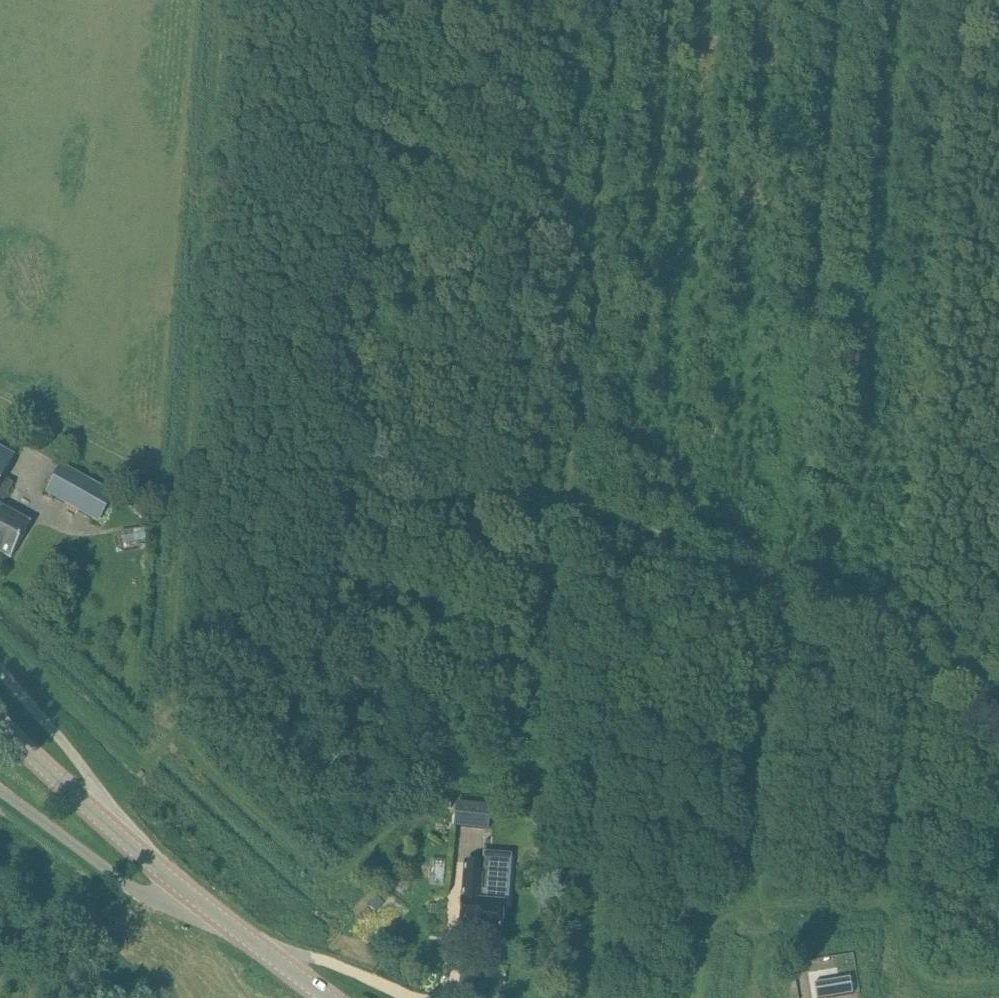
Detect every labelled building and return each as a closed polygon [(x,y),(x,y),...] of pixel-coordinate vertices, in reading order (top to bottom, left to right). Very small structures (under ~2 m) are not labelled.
[(4,499),(13,482),(3,477),(13,458),(0,451),(0,497),(4,499)] [(114,496),(61,466),(44,495),(98,525),(114,496)] [(10,561),(30,524),(0,507),(0,556),(10,561)] [(456,802),(454,826),(488,830),(491,806),(456,802)] [(467,924),(466,937),(484,938),(487,942),(495,942),(499,940),(500,940),(503,905),(506,905),(510,857),(484,855),(483,865),(466,864),(461,923),(467,924)] [(445,861),(432,859),(430,884),(442,886),(445,861)] [(426,906),(426,913),(435,914),(436,907),(426,906)] [(814,985),(816,997),(842,997),(853,996),(850,979),(814,985)]
